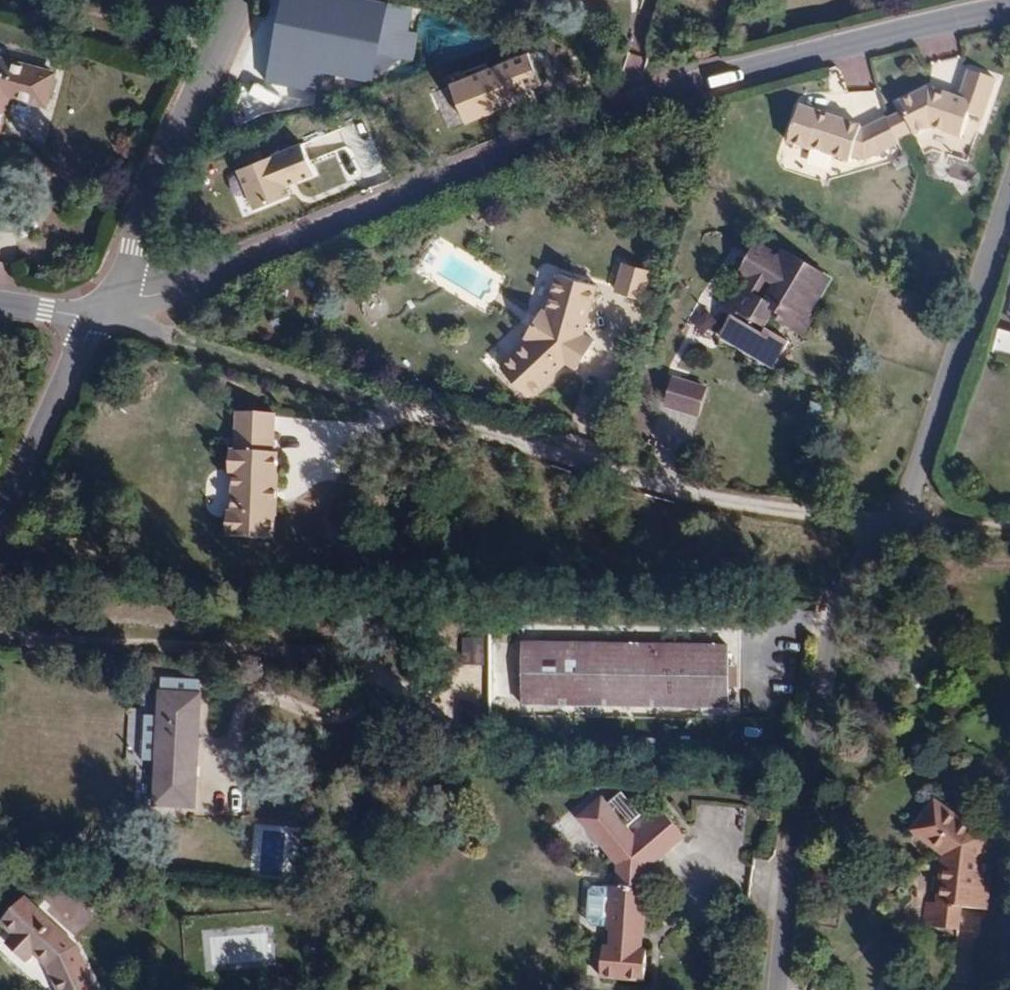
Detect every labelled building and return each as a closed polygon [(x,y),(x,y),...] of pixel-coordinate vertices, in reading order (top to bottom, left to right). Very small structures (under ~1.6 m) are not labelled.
[(382,0),(282,0),(269,62),(323,73),(372,83),(378,54),(388,1),(382,0)] [(406,31),(411,6),(388,1),(378,54),(411,60),(416,33),(406,31)] [(529,51),(451,82),(466,121),(545,90),(529,51)] [(55,73),(0,58),(0,135),(11,96),(46,105),(55,73)] [(323,73),(269,62),(265,81),(319,92),(323,73)] [(935,95),(904,107),(908,116),(915,136),(917,141),(934,134),(963,147),(973,124),(986,130),(1003,92),(977,81),(965,108),(949,101),(948,104),(940,101),(942,98),(935,95)] [(866,161),(901,147),(899,142),(891,123),(891,121),(866,130),(861,129),(862,126),(801,104),(787,140),(809,148),(810,146),(849,160),(851,155),(866,161)] [(915,136),(908,116),(891,123),(899,142),(915,136)] [(318,175),(305,139),(234,166),(252,211),(289,197),(290,186),(318,175)] [(753,282),(767,259),(758,253),(744,277),(753,282)] [(762,359),(776,368),(787,348),(763,332),(773,316),(798,331),(826,286),(785,261),(781,268),(767,259),(753,282),(745,295),(741,293),(731,309),(739,315),(723,341),(759,364),(762,359)] [(633,298),(641,272),(627,267),(618,294),(633,298)] [(653,275),(641,272),(633,298),(645,302),(653,275)] [(528,398),(538,389),(577,281),(561,276),(549,314),(543,310),(525,337),(531,341),(501,368),(528,398)] [(577,281),(538,389),(566,364),(575,370),(592,342),(584,337),(599,288),(577,281)] [(996,322),(989,345),(1009,350),(1009,326),(996,322)] [(671,360),(673,389),(709,387),(706,357),(671,360)] [(773,373),(776,368),(762,359),(759,364),(773,373)] [(393,392),(397,381),(381,376),(378,388),(393,392)] [(820,424),(830,398),(813,392),(804,419),(820,424)] [(236,514),(236,538),(283,538),(284,517),(285,517),(285,475),(284,475),(284,453),(279,453),(280,414),(242,414),(242,453),(237,453),(236,477),(241,477),(241,514),(236,514)] [(864,481),(868,471),(852,465),(848,475),(864,481)] [(490,682),(490,644),(465,644),(465,658),(476,659),(476,683),(490,682)] [(728,708),(729,647),(523,645),(523,706),(728,708)] [(193,807),(200,697),(162,694),(155,805),(193,807)] [(607,884),(603,925),(637,928),(644,865),(640,865),(641,859),(651,860),(682,837),(662,811),(631,834),(602,795),(578,813),(614,862),(612,885),(607,884)] [(978,888),(980,876),(984,848),(972,846),(974,833),(934,802),(911,832),(942,856),(936,905),(957,907),(986,911),(989,889),(978,888)] [(990,877),(980,876),(978,888),(989,889),(990,877)] [(76,947),(24,900),(1,924),(14,937),(7,945),(27,963),(34,955),(48,968),(58,989),(95,989),(76,947)] [(957,907),(936,905),(925,904),(922,927),(954,931),(957,907)] [(637,928),(603,925),(602,928),(608,928),(607,945),(597,944),(594,974),(637,979),(640,949),(631,948),(633,931),(637,931),(637,928)]
